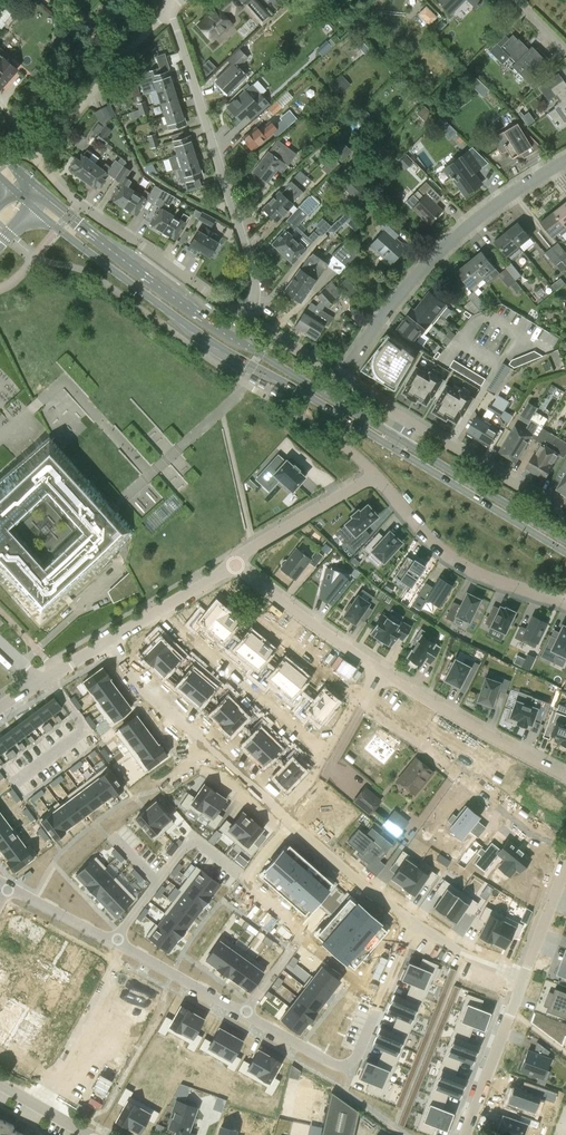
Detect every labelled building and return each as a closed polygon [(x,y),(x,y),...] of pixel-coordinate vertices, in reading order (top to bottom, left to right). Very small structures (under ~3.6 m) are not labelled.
[(0,11),(0,27),(1,28),(6,22),(5,21),(20,3),(16,0),(9,0),(0,11)] [(229,22),(223,16),(231,9),(234,13),(242,7),(236,0),(225,0),(216,8),(198,23),(210,38),(229,22)] [(244,6),(261,26),(271,17),(256,0),(250,0),(244,6)] [(464,0),(438,0),(451,13),(464,0)] [(476,8),(484,0),(467,0),(476,8)] [(419,13),(429,23),(436,17),(426,6),(419,13)] [(487,49),(496,58),(502,51),(515,63),(511,67),(524,80),(545,59),(532,46),(527,51),(524,48),(526,46),(518,39),(518,40),(512,35),(508,39),(503,33),(487,49)] [(317,51),(319,53),(322,57),(332,48),(328,44),(327,43),(317,51)] [(365,45),(360,49),(364,54),(369,50),(365,45)] [(228,94),(246,77),(238,69),(248,58),(239,49),(227,61),(232,65),(217,79),(222,84),(220,86),(228,94)] [(16,69),(6,60),(7,59),(1,53),(2,51),(0,50),(0,88),(16,69)] [(150,92),(156,90),(172,85),(168,72),(167,72),(166,69),(167,69),(163,55),(155,57),(159,69),(149,72),(151,77),(146,79),(150,92)] [(208,59),(198,68),(205,75),(215,66),(208,59)] [(42,72),(37,67),(31,74),(37,78),(42,72)] [(545,83),(555,96),(558,94),(563,100),(554,107),(555,109),(548,114),(560,130),(565,125),(565,84),(558,74),(545,83)] [(345,80),(342,76),(331,87),(337,94),(347,85),(344,81),(345,80)] [(476,78),(470,84),(476,91),(482,97),(488,90),(482,84),(476,78)] [(535,78),(529,84),(532,87),(538,81),(535,78)] [(161,103),(176,98),(172,85),(156,90),(161,103)] [(140,95),(137,87),(122,91),(124,99),(140,95)] [(227,107),(239,121),(251,110),(255,115),(268,104),(260,96),(255,101),(245,91),(227,107)] [(293,98),(287,91),(267,109),(273,115),(293,98)] [(165,116),(181,111),(176,98),(161,103),(165,116)] [(137,104),(139,110),(147,107),(145,101),(137,104)] [(424,106),(416,114),(423,121),(431,113),(424,106)] [(149,114),(147,107),(139,110),(141,116),(149,114)] [(130,119),(139,116),(136,109),(128,112),(130,119)] [(169,129),(171,136),(185,131),(183,125),(185,124),(181,111),(165,116),(169,129)] [(527,126),(534,121),(528,113),(523,116),(521,112),(518,114),(527,126)] [(448,139),(455,132),(440,116),(434,122),(448,139)] [(260,131),(256,127),(242,139),(252,150),(266,139),(273,133),(276,137),(288,126),(283,120),(273,128),(269,123),(260,131)] [(98,122),(92,131),(96,134),(102,126),(98,122)] [(516,123),(491,139),(498,150),(502,154),(507,151),(512,159),(523,152),(526,157),(541,148),(519,126),(518,127),(516,123)] [(173,142),(177,155),(193,150),(189,137),(187,137),(185,131),(171,136),(173,142)] [(106,146),(110,140),(101,132),(96,138),(106,146)] [(147,136),(149,143),(157,140),(155,134),(147,136)] [(159,146),(157,140),(149,143),(151,149),(159,146)] [(253,172),(267,182),(283,162),(288,165),(296,154),(277,140),(274,145),(253,172)] [(331,151),(341,161),(347,155),(337,144),(331,151)] [(77,175),(76,176),(82,181),(94,164),(89,160),(93,154),(87,150),(82,155),(81,155),(77,160),(75,158),(70,165),(72,167),(70,170),(77,175)] [(193,150),(177,155),(168,158),(173,171),(176,170),(181,168),(181,169),(197,163),(193,150)] [(474,174),(481,169),(468,151),(456,159),(457,161),(445,170),(463,195),(481,182),(474,174)] [(411,162),(404,156),(398,162),(404,169),(411,162)] [(339,163),(333,158),(322,169),(327,175),(339,163)] [(103,179),(107,174),(114,179),(122,166),(115,160),(111,165),(107,162),(106,164),(105,164),(101,169),(94,164),(82,181),(87,185),(88,183),(95,189),(98,186),(100,187),(105,180),(103,179)] [(152,163),(145,165),(149,173),(149,174),(155,171),(152,163)] [(197,163),(181,169),(181,168),(176,170),(181,183),(184,183),(186,191),(201,186),(198,177),(201,176),(197,163)] [(118,205),(123,208),(133,191),(127,187),(131,181),(125,178),(130,170),(122,166),(114,179),(120,183),(110,199),(118,204),(118,205)] [(353,174),(342,188),(357,201),(369,188),(353,174)] [(270,215),(291,193),(294,189),(300,183),(294,177),(288,184),(289,185),(281,194),(279,191),(263,209),(270,215)] [(428,225),(443,210),(433,201),(439,195),(426,182),(413,195),(419,202),(412,208),(428,225)] [(306,188),(300,183),(294,189),(300,195),(306,188)] [(140,195),(133,191),(123,208),(127,211),(129,211),(136,215),(146,200),(153,204),(162,190),(154,185),(149,192),(144,189),(140,195)] [(174,197),(162,190),(158,195),(171,203),(174,197)] [(295,198),(291,193),(270,215),(277,222),(293,205),(291,203),(295,198)] [(272,244),(282,254),(295,239),(290,234),(318,203),(309,195),(287,220),(291,224),(286,230),(272,244)] [(215,205),(213,199),(210,198),(207,205),(210,207),(215,205)] [(149,224),(162,232),(172,215),(166,211),(169,205),(163,202),(160,208),(159,207),(149,224)] [(554,211),(565,226),(565,202),(554,211)] [(352,216),(347,211),(338,221),(342,225),(352,216)] [(565,228),(565,227),(565,226),(554,211),(541,222),(553,238),(560,232),(562,235),(565,232),(565,228)] [(212,227),(216,220),(202,212),(201,212),(198,217),(197,220),(212,227)] [(179,219),(172,215),(162,232),(176,240),(186,223),(185,223),(188,217),(182,213),(179,219)] [(390,264),(405,248),(394,239),(402,230),(388,217),(379,227),(383,230),(370,246),(390,264)] [(518,222),(507,232),(519,246),(530,237),(518,222)] [(202,234),(197,231),(187,248),(195,252),(197,249),(209,256),(217,243),(211,239),(214,234),(205,228),(202,234)] [(178,241),(182,244),(189,233),(185,231),(178,241)] [(301,233),(295,239),(282,254),(292,263),(318,236),(314,232),(307,238),(301,233)] [(508,256),(519,246),(507,232),(496,241),(508,256)] [(346,241),(332,254),(345,266),(358,254),(346,241)] [(552,247),(562,260),(565,266),(565,252),(558,242),(552,247)] [(556,265),(562,260),(552,247),(546,252),(556,265)] [(310,257),(317,262),(323,255),(315,249),(310,257)] [(483,252),(470,262),(484,278),(491,272),(494,276),(499,272),(483,252)] [(317,262),(312,269),(293,297),(300,302),(315,281),(315,280),(330,260),(323,255),(317,262)] [(477,284),(484,278),(470,262),(458,271),(475,291),(480,287),(477,284)] [(506,268),(516,280),(522,275),(512,263),(506,268)] [(284,291),(293,297),(312,269),(306,265),(302,271),(299,269),(284,291)] [(511,285),(517,293),(522,288),(516,280),(506,268),(500,273),(510,286),(511,285)] [(346,278),(337,286),(352,301),(360,293),(346,278)] [(552,285),(556,290),(565,283),(561,278),(552,285)] [(329,293),(328,292),(335,286),(330,282),(324,288),(325,289),(317,296),(321,300),(329,293)] [(329,293),(321,300),(316,306),(311,315),(313,316),(308,324),(310,325),(304,333),(314,340),(324,324),(327,326),(333,317),(322,310),(325,305),(327,307),(335,299),(336,300),(342,295),(342,294),(335,286),(328,292),(329,293)] [(430,291),(423,301),(441,315),(448,305),(430,291)] [(487,307),(475,291),(469,296),(481,312),(487,307)] [(441,315),(423,301),(415,310),(433,324),(441,315)] [(304,311),(294,327),(304,333),(310,325),(308,324),(313,316),(311,315),(316,306),(311,303),(305,312),(304,311)] [(433,324),(415,310),(413,309),(405,319),(423,333),(425,335),(433,324)] [(416,343),(423,333),(405,319),(398,329),(416,343)] [(447,335),(452,340),(454,337),(456,334),(451,330),(449,333),(447,335)] [(452,340),(447,335),(444,338),(443,340),(448,344),(450,342),(450,343),(452,340)] [(387,343),(384,341),(362,369),(388,384),(389,382),(392,382),(396,384),(399,386),(417,356),(394,338),(392,340),(389,342),(387,343)] [(558,349),(549,352),(553,364),(562,361),(558,349)] [(509,364),(515,367),(543,356),(535,351),(512,360),(509,364)] [(486,379),(454,360),(450,367),(481,386),(486,379)] [(495,395),(506,376),(509,378),(514,369),(504,363),(487,390),(495,395)] [(433,397),(444,380),(431,372),(429,374),(417,367),(407,385),(408,385),(404,392),(408,395),(408,396),(417,402),(418,399),(427,405),(432,397),(433,397)] [(462,415),(464,415),(474,398),(461,390),(459,392),(447,385),(437,403),(438,403),(433,411),(447,420),(449,417),(458,423),(462,415)] [(487,412),(494,416),(499,406),(505,410),(510,402),(499,395),(495,402),(493,402),(487,412)] [(538,407),(529,402),(522,414),(531,420),(535,411),(538,407)] [(494,416),(499,419),(500,418),(505,410),(499,406),(494,416)] [(517,462),(532,438),(536,440),(549,419),(535,411),(531,420),(527,428),(528,428),(520,442),(517,440),(514,445),(516,447),(509,458),(517,462)] [(494,416),(487,412),(483,419),(478,416),(468,432),(479,439),(489,423),(492,419),(494,416)] [(492,419),(489,423),(479,439),(490,446),(504,424),(501,418),(500,418),(499,419),(494,416),(492,419)] [(516,423),(499,452),(509,458),(516,447),(514,445),(517,440),(520,442),(528,428),(527,428),(526,429),(516,423)] [(174,443),(181,436),(170,425),(163,432),(174,443)] [(40,625),(120,552),(131,542),(133,536),(134,530),(118,512),(113,507),(109,503),(71,460),(69,458),(65,449),(49,432),(48,432),(47,430),(0,473),(0,582),(40,625)] [(526,468),(536,474),(557,437),(550,433),(544,444),(541,443),(528,464),(526,468)] [(557,437),(536,474),(545,479),(549,473),(560,455),(564,457),(565,455),(565,442),(557,437)] [(273,475),(292,491),(305,477),(298,471),(300,469),(294,464),(293,466),(286,460),(278,469),(271,463),(256,479),(263,486),(273,475)] [(565,497),(565,461),(560,471),(565,475),(557,489),(562,492),(561,494),(565,497)] [(183,506),(173,494),(166,499),(141,522),(151,534),(177,512),(183,506)] [(353,517),(345,524),(354,535),(347,542),(353,549),(369,535),(363,528),(377,517),(375,515),(377,513),(370,505),(369,507),(367,505),(359,512),(358,510),(351,516),(353,517)] [(383,562),(401,543),(400,541),(401,540),(396,535),(395,536),(389,531),(381,540),(376,535),(363,549),(369,554),(371,552),(383,562)] [(123,557),(126,564),(131,542),(120,552),(123,557)] [(321,549),(326,554),(331,548),(325,543),(321,549)] [(314,567),(323,556),(316,550),(310,558),(296,548),(287,560),(286,560),(285,560),(284,560),(283,561),(282,562),(282,563),(281,563),(281,564),(281,565),(281,566),(282,566),(282,567),(280,569),(294,580),(301,571),(302,571),(304,568),(304,567),(308,562),(314,567)] [(407,556),(394,577),(411,588),(425,566),(414,558),(412,560),(407,556)] [(353,558),(350,561),(356,567),(359,563),(353,558)] [(322,581),(318,596),(326,602),(326,601),(333,593),(338,597),(350,581),(349,580),(350,574),(332,569),(328,583),(322,581)] [(354,569),(350,574),(356,578),(360,573),(354,569)] [(105,586),(112,602),(139,591),(132,574),(105,586)] [(433,586),(432,587),(426,597),(426,598),(427,599),(439,606),(452,586),(449,584),(450,583),(442,578),(441,579),(439,578),(433,586)] [(403,600),(409,604),(416,591),(409,588),(403,600)] [(376,598),(381,601),(385,594),(380,591),(376,598)] [(469,622),(480,599),(466,593),(460,605),(453,602),(445,618),(453,622),(455,616),(469,622)] [(372,610),(367,606),(368,603),(357,596),(352,604),(350,602),(344,610),(347,611),(344,616),(355,623),(358,618),(364,621),(372,610)] [(422,600),(417,597),(411,605),(417,609),(422,600)] [(200,611),(192,621),(199,626),(203,622),(212,630),(226,612),(216,604),(206,616),(200,611)] [(494,619),(488,616),(484,623),(504,633),(509,624),(512,625),(515,619),(512,617),(514,612),(505,607),(504,609),(500,606),(499,608),(497,613),(494,619)] [(226,612),(212,630),(222,638),(218,642),(225,647),(233,638),(227,633),(237,621),(226,612)] [(386,617),(381,614),(370,633),(374,636),(373,636),(387,645),(388,644),(391,646),(397,637),(403,640),(411,627),(402,621),(400,625),(398,624),(387,617),(386,617)] [(514,638),(534,648),(546,623),(532,616),(526,629),(520,626),(514,638)] [(562,626),(556,638),(550,635),(540,657),(551,662),(556,652),(565,657),(565,625),(565,627),(562,626)] [(155,645),(144,656),(153,665),(169,649),(160,640),(164,637),(158,631),(149,639),(155,645)] [(235,640),(227,649),(234,655),(237,650),(247,658),(261,641),(251,632),(241,645),(235,640)] [(429,663),(439,648),(434,644),(421,636),(408,657),(411,659),(410,660),(416,664),(417,663),(420,665),(424,660),(429,663)] [(261,641),(247,658),(256,666),(253,670),(260,676),(267,666),(261,661),(271,649),(261,641)] [(169,649),(153,665),(162,675),(174,663),(179,669),(188,660),(181,654),(178,658),(169,649)] [(534,658),(527,655),(522,667),(529,670),(534,658)] [(269,668),(261,677),(268,683),(272,679),(281,686),(295,669),(285,660),(275,673),(269,668)] [(466,688),(478,665),(471,662),(468,667),(455,660),(453,663),(450,661),(443,674),(446,676),(445,680),(452,684),(451,686),(458,689),(460,685),(466,688)] [(188,675),(178,687),(188,696),(203,679),(193,671),(197,666),(190,661),(182,670),(188,675)] [(108,679),(109,679),(110,678),(102,668),(84,681),(91,691),(108,679)] [(295,669),(281,686),(291,694),(287,698),(294,704),(302,695),(296,690),(306,677),(295,669)] [(491,706),(497,690),(505,693),(510,681),(496,676),(494,681),(485,678),(477,701),(482,703),(482,705),(489,707),(490,705),(491,706)] [(108,679),(91,691),(98,701),(116,688),(109,679),(108,679)] [(203,679),(188,696),(198,704),(209,692),(215,697),(222,688),(216,682),(212,686),(203,679)] [(123,698),(116,688),(98,701),(106,711),(123,698)] [(223,704),(211,715),(221,725),(237,708),(228,700),(232,696),(225,690),(217,698),(223,704)] [(511,690),(505,706),(512,708),(512,709),(510,709),(507,718),(516,721),(515,723),(526,727),(527,724),(531,725),(532,721),(540,724),(547,702),(518,692),(511,690)] [(308,700),(300,709),(307,715),(310,710),(321,719),(336,702),(324,692),(314,705),(308,700)] [(54,697),(45,704),(52,715),(62,708),(54,697)] [(123,698),(106,711),(113,721),(130,708),(123,698)] [(45,704),(35,711),(43,722),(52,715),(45,704)] [(542,736),(549,739),(550,736),(551,734),(556,735),(556,738),(560,739),(559,744),(565,746),(565,706),(558,704),(557,707),(553,706),(542,736)] [(237,708),(221,725),(230,734),(242,722),(247,728),(256,719),(249,713),(246,717),(237,708)] [(35,711),(26,718),(34,728),(43,722),(35,711)] [(127,739),(144,726),(136,716),(119,729),(127,739)] [(26,718),(17,725),(25,735),(34,728),(26,718)] [(255,735),(244,746),(253,755),(269,739),(260,731),(264,727),(258,721),(249,729),(255,735)] [(17,724),(8,731),(16,742),(25,735),(17,725),(17,724)] [(144,726),(127,739),(134,749),(151,736),(144,726)] [(0,737),(0,740),(7,749),(16,742),(8,731),(0,737)] [(375,733),(364,747),(384,764),(395,749),(388,744),(389,743),(389,742),(388,743),(384,740),(385,739),(384,738),(383,739),(375,733)] [(151,736),(134,749),(141,758),(158,746),(158,745),(151,736)] [(269,739),(253,755),(263,765),(274,753),(280,759),(288,750),(282,744),(278,748),(269,739)] [(158,746),(141,758),(149,769),(167,755),(159,744),(158,745),(158,746)] [(287,766),(276,777),(287,788),(303,772),(292,762),(296,758),(290,752),(281,760),(287,766)] [(414,795),(433,772),(416,758),(397,780),(414,795)] [(109,770),(99,777),(112,795),(112,796),(123,788),(109,770)] [(99,777),(90,785),(102,802),(112,795),(99,777)] [(188,793),(180,805),(187,810),(189,808),(199,815),(201,813),(200,812),(215,792),(204,784),(195,797),(188,793)] [(90,785),(80,792),(93,809),(102,802),(90,785)] [(380,801),(365,788),(354,801),(369,814),(380,801)] [(93,809),(80,792),(70,799),(83,816),(93,809)] [(215,792),(200,812),(201,813),(210,819),(207,824),(214,829),(223,817),(216,812),(225,799),(215,792)] [(70,799),(61,806),(73,823),(83,816),(70,799)] [(155,802),(145,810),(164,832),(174,823),(155,802)] [(461,839),(464,835),(469,830),(477,837),(486,827),(477,820),(479,817),(465,805),(456,816),(453,813),(447,820),(451,824),(448,828),(461,839)] [(73,823),(61,806),(51,813),(64,831),(64,830),(73,823)] [(145,810),(135,819),(154,840),(164,832),(145,810)] [(226,820),(218,829),(235,842),(253,821),(242,812),(232,825),(226,820)] [(64,831),(51,813),(41,821),(54,839),(65,831),(64,830),(64,831)] [(400,832),(404,827),(391,816),(382,826),(396,837),(396,836),(400,839),(404,835),(400,832)] [(4,818),(0,821),(0,836),(11,828),(4,818)] [(253,821),(235,842),(251,856),(259,846),(252,841),(260,832),(263,829),(253,821)] [(0,836),(0,849),(1,850),(18,838),(11,828),(0,836)] [(358,829),(347,842),(359,852),(357,854),(368,864),(373,858),(378,862),(392,845),(379,834),(372,841),(358,829)] [(25,847),(18,838),(1,850),(8,860),(25,847)] [(463,869),(482,846),(475,840),(456,863),(463,869)] [(488,867),(498,854),(505,860),(501,864),(512,873),(515,869),(519,872),(530,858),(508,840),(500,850),(493,844),(480,860),(488,867)] [(173,843),(166,852),(172,856),(178,847),(175,844),(173,843)] [(261,876),(304,914),(315,903),(331,917),(316,935),(354,968),(387,930),(289,844),(261,876)] [(8,860),(7,860),(15,871),(33,857),(25,847),(8,860)] [(400,866),(392,878),(403,886),(417,867),(406,860),(409,855),(402,851),(394,862),(400,866)] [(94,858),(75,876),(85,886),(85,887),(104,869),(94,858)] [(196,866),(187,878),(212,896),(213,895),(215,892),(220,885),(196,866)] [(417,867),(403,886),(415,894),(423,882),(429,887),(437,875),(430,870),(427,874),(417,867)] [(104,869),(85,887),(95,897),(114,879),(104,869)] [(178,889),(180,890),(203,907),(203,908),(212,896),(187,878),(178,889)] [(114,879),(95,897),(96,897),(105,907),(123,889),(114,879)] [(441,895),(433,907),(445,915),(461,891),(444,879),(435,891),(441,895)] [(123,889),(105,907),(115,917),(133,900),(123,889)] [(180,890),(172,901),(194,919),(196,917),(198,914),(203,908),(203,907),(180,890)] [(461,891),(445,915),(456,923),(464,911),(470,915),(478,904),(461,891)] [(163,913),(166,914),(186,930),(186,929),(191,923),(193,920),(194,919),(172,901),(163,913)] [(485,922),(479,935),(492,941),(504,916),(485,906),(479,919),(485,922)] [(527,908),(520,920),(527,923),(531,911),(527,908)] [(166,914),(157,926),(177,941),(178,942),(187,930),(186,929),(186,930),(166,914)] [(504,916),(492,941),(504,948),(510,935),(517,938),(523,925),(504,916)] [(157,926),(148,937),(168,953),(174,945),(176,943),(177,941),(157,926)] [(223,936),(206,960),(217,967),(217,968),(234,945),(223,936)] [(217,967),(216,968),(217,968),(227,976),(228,976),(228,975),(227,975),(244,952),(234,945),(217,968),(217,967)] [(244,952),(227,975),(228,975),(238,982),(254,959),(244,952)] [(408,962),(404,971),(431,982),(438,965),(422,958),(419,966),(408,962)] [(254,959),(238,982),(249,991),(266,967),(254,959)] [(555,975),(565,979),(565,965),(562,964),(560,970),(558,969),(555,975)] [(322,966),(313,977),(331,992),(340,981),(322,966)] [(404,971),(401,979),(411,984),(408,991),(424,998),(431,982),(404,971)] [(313,977),(305,987),(324,1002),(331,992),(313,977)] [(305,987),(297,997),(316,1012),(324,1002),(305,987)] [(544,1005),(548,1006),(547,1011),(565,1018),(565,994),(555,989),(553,994),(549,992),(544,1005)] [(268,991),(264,995),(270,999),(273,995),(268,991)] [(394,995),(390,1003),(417,1015),(424,998),(408,991),(405,999),(394,995)] [(467,994),(460,1011),(487,1021),(490,1012),(480,1008),(483,1000),(467,994)] [(297,997),(289,1007),(308,1022),(316,1012),(297,997)] [(390,1003),(387,1012),(397,1017),(394,1024),(410,1031),(417,1015),(390,1003)] [(166,1016),(160,1026),(167,1031),(170,1026),(181,1032),(192,1012),(180,1006),(172,1020),(166,1016)] [(289,1007),(281,1018),(299,1033),(308,1022),(289,1007)] [(460,1011),(454,1028),(470,1034),(473,1026),(484,1030),(487,1021),(460,1011)] [(192,1012),(181,1032),(191,1038),(189,1043),(196,1047),(202,1036),(195,1033),(203,1019),(192,1012)] [(380,1027),(376,1036),(403,1047),(410,1031),(394,1024),(391,1032),(380,1027)] [(204,1038),(198,1048),(206,1052),(209,1048),(219,1054),(231,1034),(219,1028),(211,1042),(204,1038)] [(454,1028),(448,1045),(475,1055),(478,1046),(467,1042),(470,1034),(454,1028)] [(231,1034),(219,1054),(230,1060),(228,1065),(235,1069),(241,1058),(234,1055),(242,1041),(231,1034)] [(376,1036),(373,1045),(383,1049),(380,1057),(396,1064),(403,1047),(376,1036)] [(549,1052),(550,1052),(537,1042),(536,1042),(537,1043),(533,1052),(528,1050),(520,1070),(542,1078),(549,1058),(547,1057),(549,1052)] [(448,1045),(442,1061),(458,1067),(461,1060),(471,1064),(475,1055),(448,1045)] [(243,1060),(237,1070),(245,1074),(248,1070),(258,1076),(269,1056),(258,1049),(250,1063),(243,1060)] [(269,1056),(258,1076),(269,1082),(266,1086),(274,1091),(280,1080),(273,1076),(281,1062),(269,1056)] [(366,1060),(362,1069),(389,1080),(396,1064),(380,1057),(377,1065),(366,1060)] [(442,1061),(435,1078),(462,1088),(466,1079),(455,1075),(458,1067),(442,1061)] [(298,1080),(300,1071),(292,1065),(289,1078),(298,1080)] [(362,1069),(359,1078),(369,1082),(366,1090),(381,1097),(389,1080),(362,1069)] [(312,1087),(314,1081),(300,1078),(299,1083),(312,1087)] [(435,1078),(429,1095),(445,1101),(448,1093),(459,1097),(462,1088),(435,1078)] [(511,1086),(508,1094),(511,1095),(507,1104),(522,1110),(523,1107),(534,1111),(539,1097),(553,1102),(557,1093),(527,1082),(525,1087),(522,1086),(521,1090),(511,1086)] [(181,1084),(174,1096),(184,1099),(191,1087),(181,1084)] [(310,1115),(318,1117),(324,1090),(298,1084),(291,1120),(308,1123),(310,1115)] [(124,1106),(116,1120),(127,1127),(138,1107),(128,1101),(130,1096),(123,1092),(117,1102),(124,1106)] [(358,1111),(331,1092),(321,1134),(353,1134),(358,1111)] [(429,1095),(423,1111),(450,1121),(453,1112),(442,1108),(445,1101),(429,1095)] [(175,1111),(169,1127),(178,1130),(176,1134),(194,1134),(188,1133),(196,1108),(176,1101),(173,1110),(175,1111)] [(138,1107),(127,1127),(139,1133),(147,1119),(153,1123),(159,1113),(152,1108),(149,1113),(138,1107)] [(423,1111),(416,1129),(433,1134),(436,1126),(447,1130),(450,1121),(423,1111)] [(496,1134),(522,1134),(526,1125),(537,1129),(539,1122),(521,1115),(519,1122),(503,1116),(496,1134)] [(0,1124),(0,1134),(8,1134),(11,1129),(12,1129),(13,1125),(2,1120),(0,1124)] [(236,1130),(221,1127),(218,1134),(235,1134),(236,1130)]
